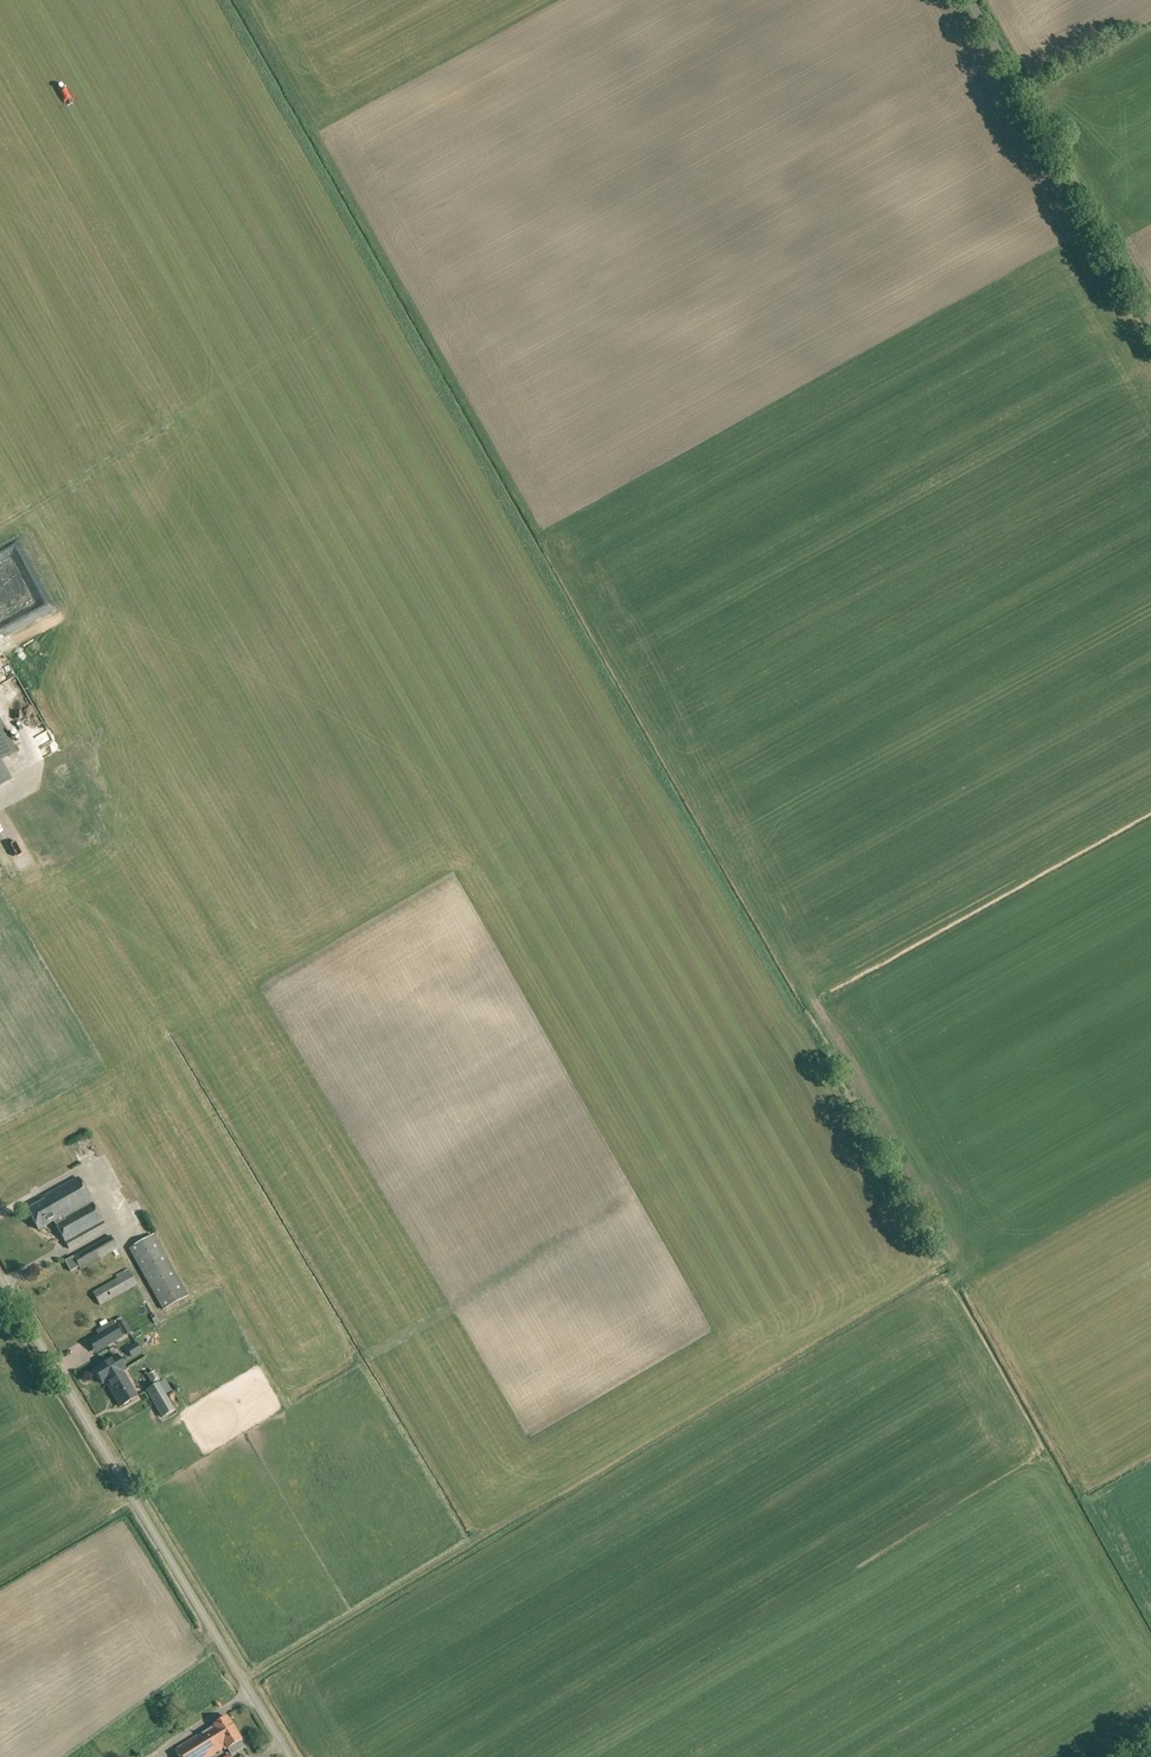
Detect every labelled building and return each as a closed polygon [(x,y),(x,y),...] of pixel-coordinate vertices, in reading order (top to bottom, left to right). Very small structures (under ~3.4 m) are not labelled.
[(0,723),(0,762),(17,753),(0,723)] [(46,730),(35,742),(54,759),(65,746),(46,730)] [(106,1228),(78,1178),(42,1198),(43,1201),(26,1210),(37,1230),(53,1221),(68,1248),(106,1228)] [(144,1204),(137,1206),(140,1216),(147,1214),(144,1204)] [(162,1310),(188,1296),(153,1235),(128,1249),(162,1310)] [(80,1270),(118,1249),(110,1236),(72,1257),(80,1270)] [(100,1306),(137,1285),(128,1269),(115,1276),(116,1279),(92,1293),(100,1306)] [(113,1322),(97,1332),(106,1347),(122,1337),(113,1322)] [(143,1345),(134,1351),(137,1357),(147,1351),(143,1345)] [(117,1355),(94,1370),(102,1384),(106,1382),(122,1372),(126,1370),(117,1355)] [(137,1397),(122,1372),(106,1382),(120,1407),(137,1397)] [(154,1404),(167,1396),(159,1383),(146,1391),(154,1404)] [(162,1418),(175,1411),(167,1396),(154,1404),(162,1418)] [(179,1756),(209,1756),(226,1746),(228,1748),(229,1748),(233,1754),(246,1746),(229,1717),(175,1751),(179,1756)]
